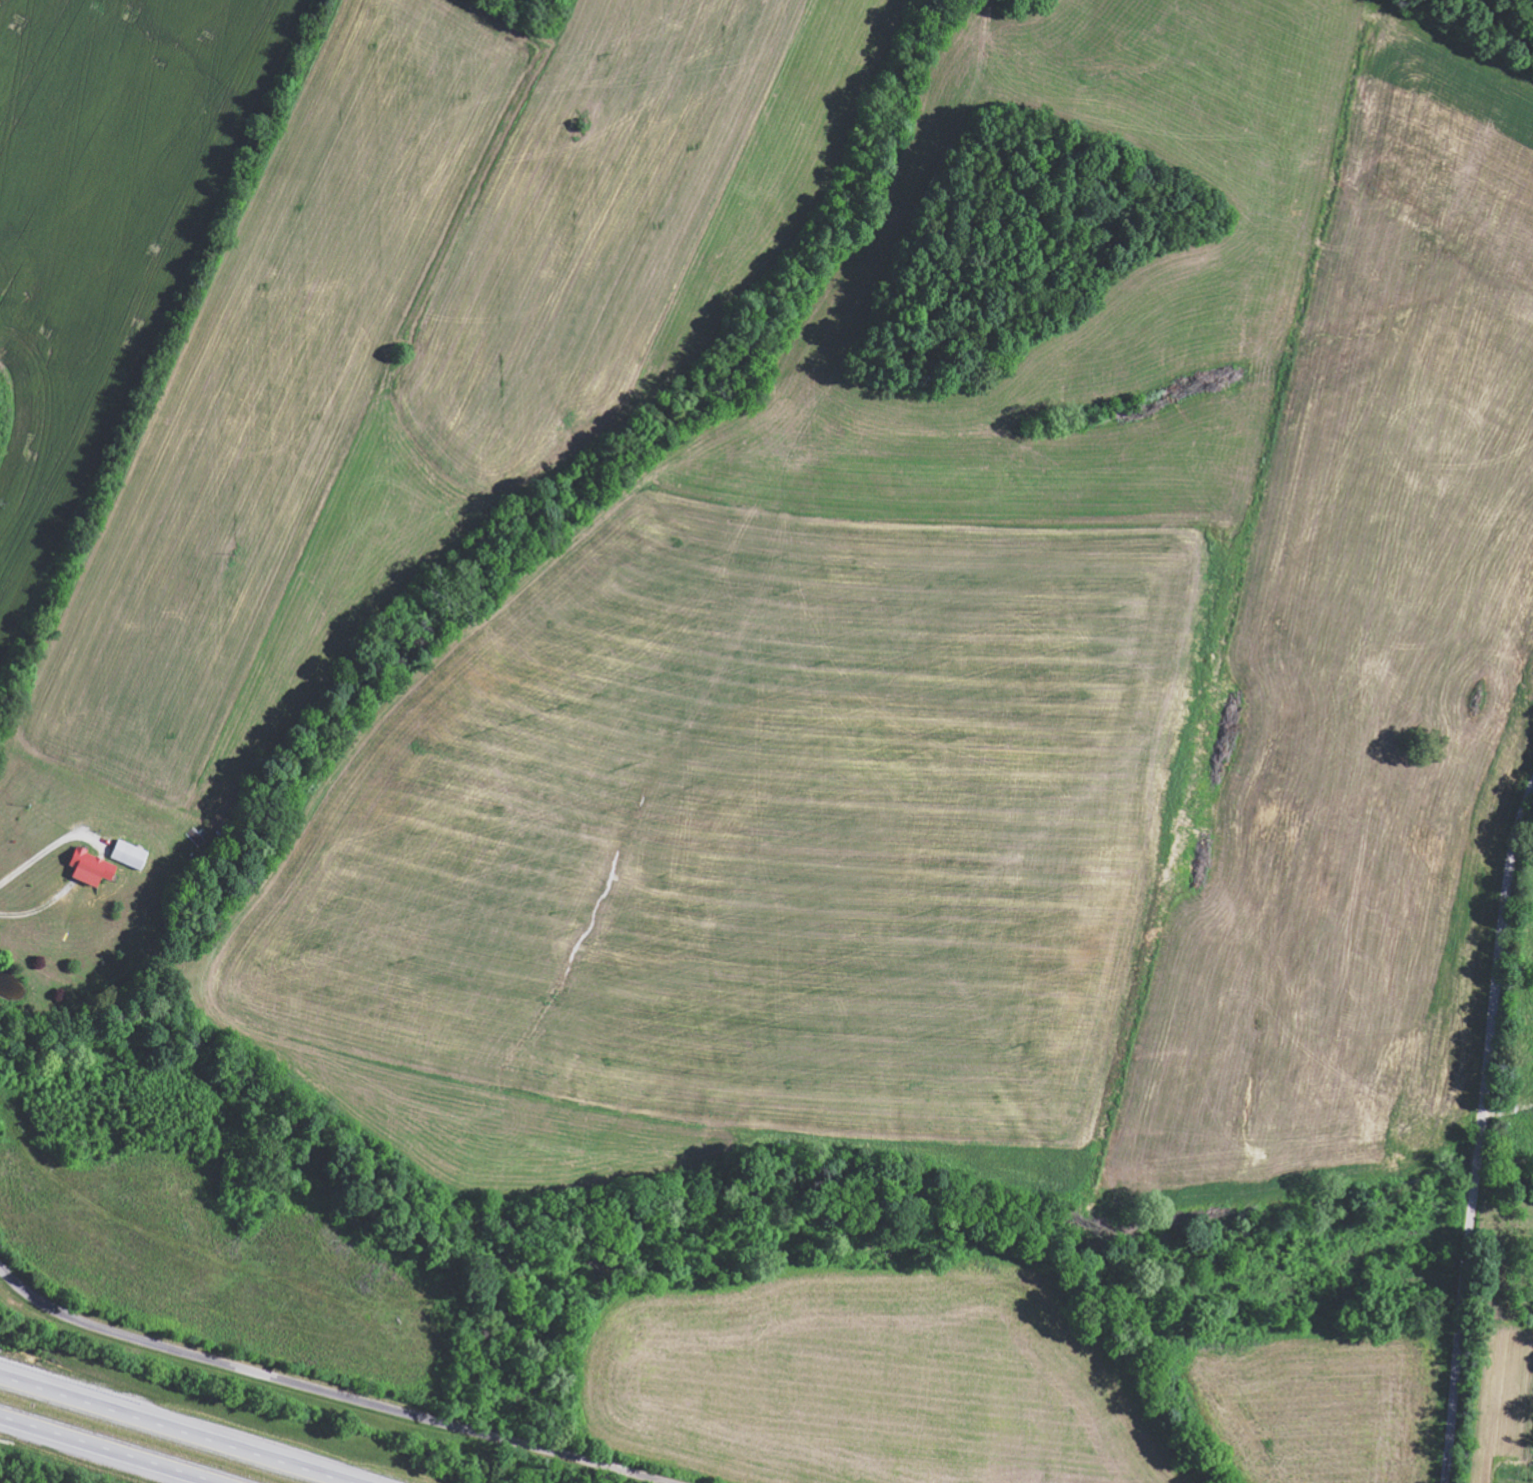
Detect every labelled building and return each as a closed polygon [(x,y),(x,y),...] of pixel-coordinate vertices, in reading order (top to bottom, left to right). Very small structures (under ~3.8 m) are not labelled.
[(142,870),(150,852),(120,839),(112,857),(142,870)] [(70,865),(77,868),(73,877),(99,887),(103,877),(113,881),(119,863),(77,848),(70,865)]
